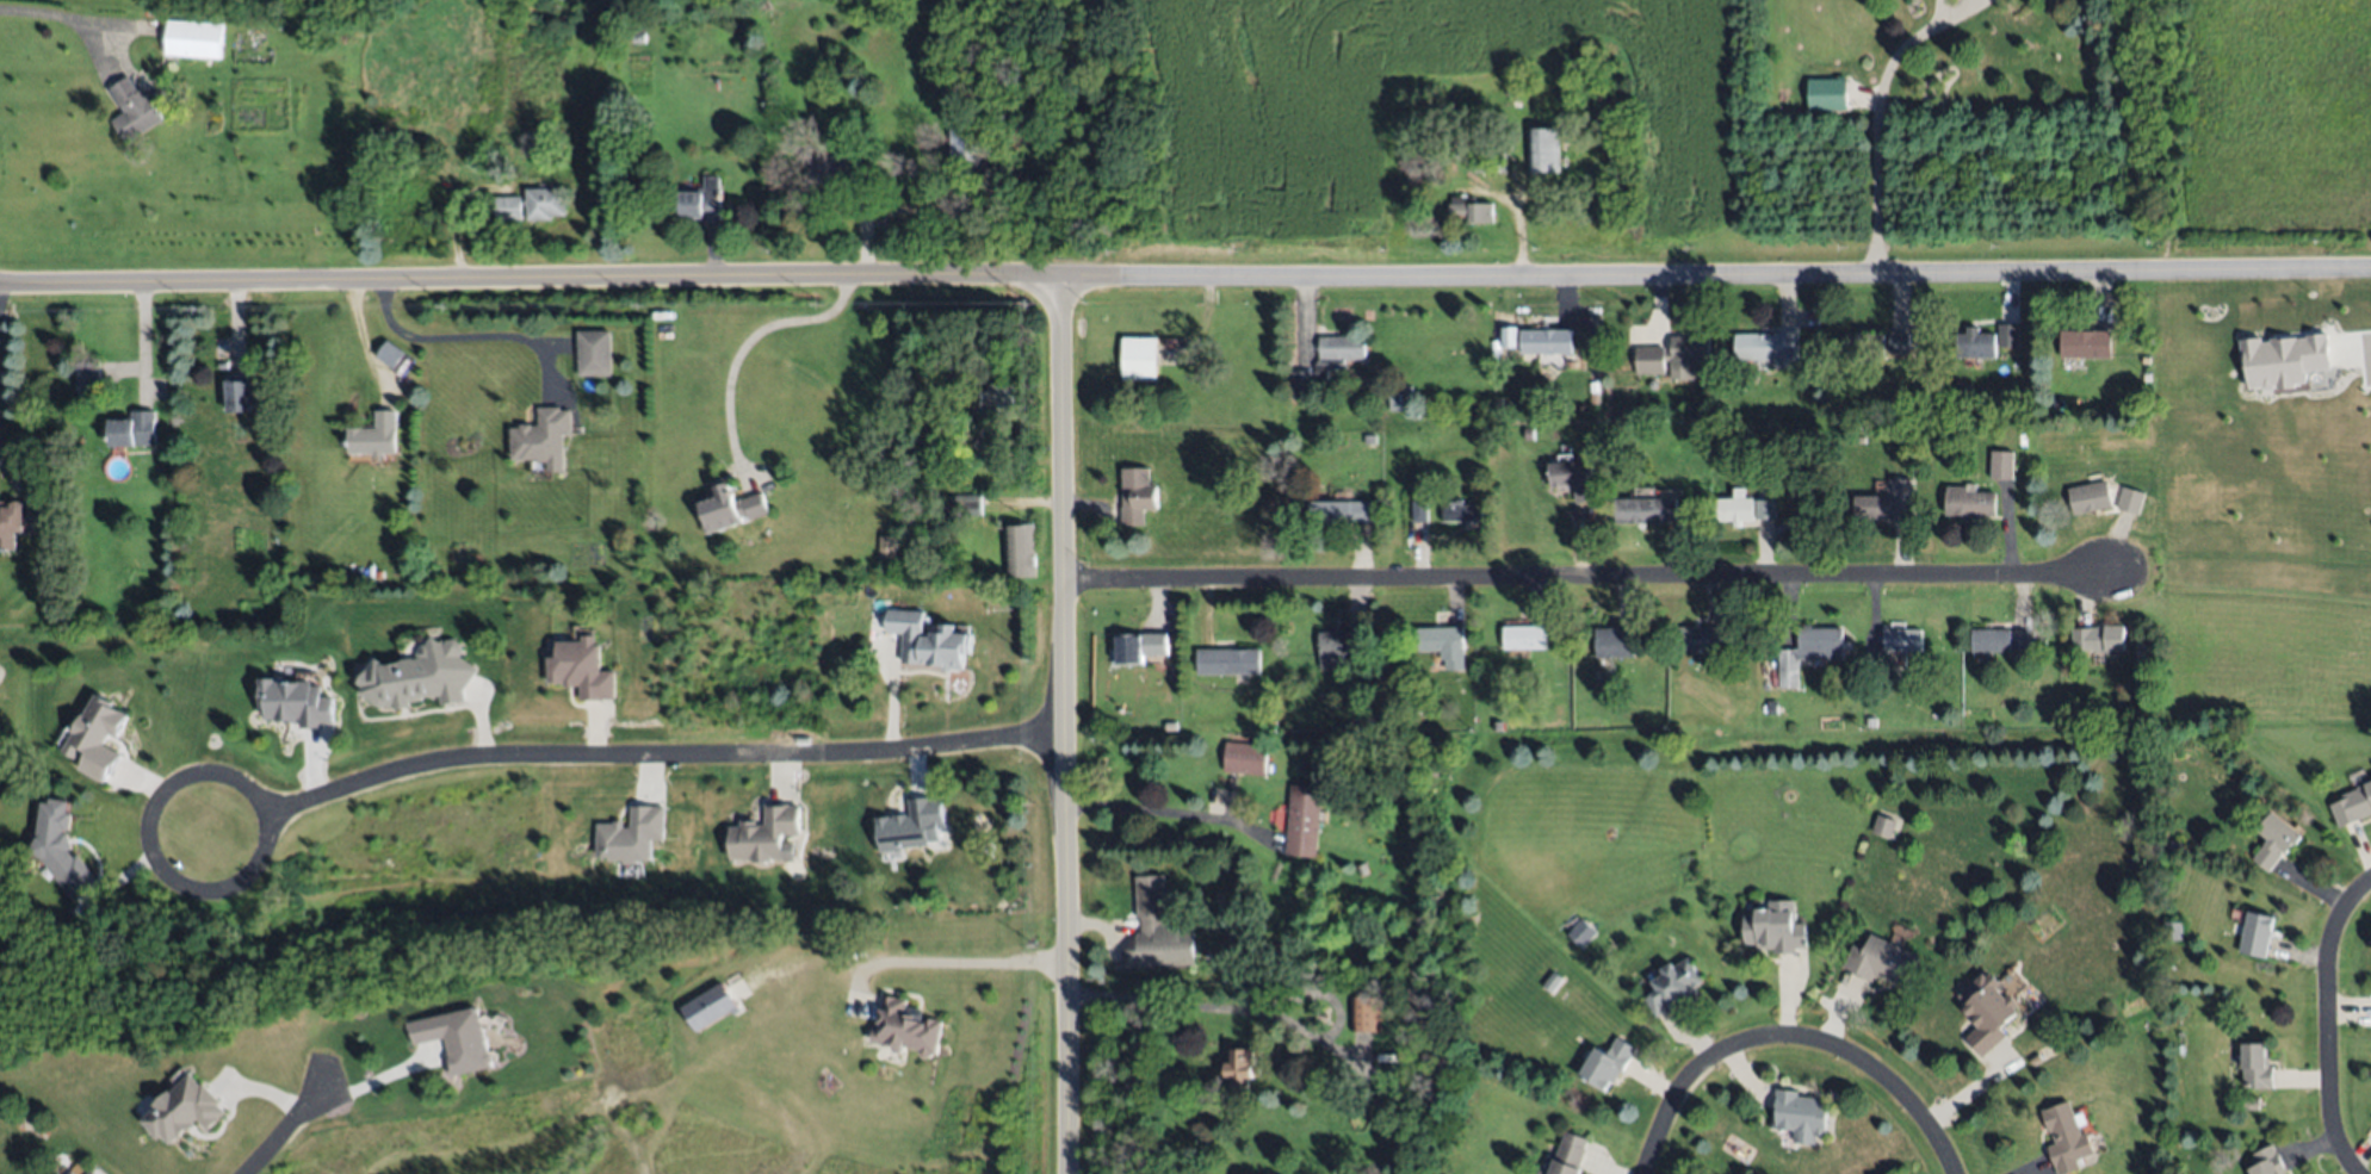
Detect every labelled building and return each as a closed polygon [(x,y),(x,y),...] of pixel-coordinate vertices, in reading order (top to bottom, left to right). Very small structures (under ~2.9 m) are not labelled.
[(168,19),(223,23),(221,58),(166,55),(168,19)] [(644,43),(633,43),(632,35),(644,33),(644,43)] [(128,143),(112,120),(124,112),(109,89),(129,75),(140,91),(142,88),(163,118),(128,143)] [(1851,79),(1851,106),(1810,106),(1810,79),(1851,79)] [(949,170),(949,117),(1008,117),(1008,148),(986,148),(985,170),(949,170)] [(1529,170),(1529,126),(1559,125),(1559,170),(1529,170)] [(506,168),(489,167),(489,155),(506,155),(506,168)] [(807,157),(871,155),(872,184),(809,186),(807,157)] [(719,220),(682,220),(682,190),(704,190),(704,176),(720,176),(719,220)] [(565,188),(565,217),(551,217),(551,220),(526,220),(526,188),(565,188)] [(521,219),(495,219),(495,195),(521,195),(521,219)] [(1493,222),(1453,222),(1454,197),(1477,197),(1477,200),(1493,200),(1493,222)] [(1999,346),(1999,323),(2019,322),(2020,346),(1999,346)] [(1521,352),(1519,329),(1570,327),(1571,349),(1521,352)] [(1503,328),(1502,348),(1516,348),(1517,328),(1503,328)] [(1995,353),(1957,354),(1956,330),(1995,328),(1995,353)] [(2110,358),(2061,358),(2061,329),(2110,329),(2110,358)] [(609,330),(611,374),(578,374),(578,330),(609,330)] [(1883,356),(1845,358),(1845,333),(1882,331),(1883,356)] [(1888,352),(1888,331),(1908,331),(1908,352),(1888,352)] [(1735,333),(1799,333),(1799,366),(1777,367),(1776,359),(1737,359),(1735,333)] [(1711,359),(1700,359),(1700,377),(1676,378),(1676,359),(1666,359),(1667,373),(1638,375),(1636,347),(1673,346),(1673,337),(1711,335),(1711,359)] [(2249,377),(2246,348),(2242,349),(2241,338),(2261,335),(2262,341),(2283,338),(2288,371),(2249,377)] [(1122,337),(1157,337),(1157,380),(1122,380),(1122,337)] [(1319,337),(1364,337),(1364,360),(1345,360),(1345,365),(1326,365),(1326,387),(1315,389),(1315,397),(1292,397),(1292,369),(1314,369),(1314,361),(1319,361),(1319,337)] [(406,352),(394,368),(378,356),(389,340),(406,352)] [(228,411),(225,379),(249,377),(249,383),(264,381),(266,409),(228,411)] [(982,413),(1013,414),(1014,387),(983,385),(982,413)] [(1389,385),(1399,385),(1400,410),(1389,410),(1389,385)] [(1403,385),(1411,385),(1411,393),(1403,393),(1403,385)] [(1708,404),(1707,415),(1697,414),(1698,403),(1708,404)] [(510,427),(539,427),(539,406),(559,405),(559,410),(571,410),(571,434),(564,434),(565,472),(547,472),(547,462),(539,462),(539,459),(512,460),(510,427)] [(1727,408),(1726,420),(1717,418),(1719,406),(1727,408)] [(396,409),(396,453),(348,453),(348,426),(376,426),(376,409),(396,409)] [(154,446),(134,446),(132,445),(110,445),(109,417),(130,417),(130,411),(154,410),(154,446)] [(1375,442),(1363,441),(1364,433),(1376,434),(1375,442)] [(1991,478),(1993,449),(2014,452),(2013,479),(1991,478)] [(1550,462),(1592,459),(1596,499),(1577,501),(1575,489),(1571,490),(1570,484),(1552,485),(1550,462)] [(1122,468),(1150,467),(1151,485),(1159,485),(1160,510),(1145,510),(1146,524),(1121,526),(1121,508),(1123,507),(1122,468)] [(768,513),(705,535),(692,498),(718,490),(717,485),(730,480),(737,501),(761,492),(768,513)] [(2068,489),(2074,516),(2113,508),(2107,481),(2068,489)] [(1945,514),(1946,485),(1976,486),(1976,491),(1997,492),(1995,515),(1945,514)] [(2144,492),(2137,514),(2117,508),(2123,486),(2144,492)] [(1858,517),(1857,495),(1894,493),(1894,498),(1913,497),(1914,522),(1890,522),(1890,516),(1858,517)] [(980,496),(980,516),(937,516),(937,496),(980,496)] [(1616,498),(1677,497),(1678,522),(1616,522),(1616,498)] [(1719,497),(1753,497),(1753,518),(1742,518),(1742,527),(1734,527),(1734,518),(1719,517),(1719,497)] [(1775,498),(1775,518),(1757,518),(1757,498),(1775,498)] [(1413,522),(1414,499),(1429,501),(1429,522),(1413,522)] [(16,551),(0,550),(0,500),(5,501),(5,502),(52,504),(50,534),(17,533),(16,551)] [(1310,501),(1374,501),(1374,523),(1310,523),(1310,501)] [(1444,520),(1444,503),(1487,502),(1487,518),(1444,520)] [(1034,526),(1033,577),(1003,577),(1003,526),(1034,526)] [(898,533),(896,558),(879,557),(881,532),(898,533)] [(924,628),(941,628),(941,620),(958,620),(958,629),(967,629),(967,665),(902,664),(903,629),(886,629),(887,609),(924,609),(924,628)] [(1547,647),(1505,650),(1504,626),(1546,623),(1547,647)] [(1321,631),(1336,631),(1336,625),(1349,625),(1350,631),(1374,631),(1375,653),(1345,654),(1345,660),(1341,660),(1341,667),(1321,667),(1321,631)] [(1843,627),(1844,658),(1800,659),(1801,688),(1778,688),(1778,650),(1797,648),(1797,628),(1804,628),(1804,625),(1813,625),(1813,628),(1843,627)] [(1678,650),(1678,626),(1721,627),(1720,650),(1678,650)] [(2124,650),(2073,651),(2073,626),(2123,626),(2124,650)] [(1419,627),(1463,627),(1465,667),(1445,669),(1445,659),(1441,659),(1441,650),(1419,651),(1419,627)] [(1634,656),(1597,657),(1596,627),(1617,627),(1617,631),(1634,629),(1634,656)] [(1973,627),(2011,628),(2010,652),(1971,652),(1973,627)] [(1884,628),(1923,628),(1923,650),(1884,650),(1884,628)] [(599,629),(599,644),(603,644),(603,667),(618,667),(618,696),(580,696),(578,684),(549,685),(549,654),(558,654),(558,636),(584,636),(584,631),(599,629)] [(2033,653),(2013,653),(2013,631),(2033,631),(2033,653)] [(1168,653),(1144,654),(1145,663),(1114,665),(1110,638),(1165,633),(1168,653)] [(434,634),(447,641),(453,636),(464,646),(462,654),(481,666),(464,688),(465,702),(441,704),(439,694),(410,697),(414,701),(400,706),(398,701),(386,704),(363,691),(369,682),(359,681),(378,653),(383,660),(417,654),(434,634)] [(2045,638),(2045,646),(2037,646),(2037,638),(2045,638)] [(1261,650),(1261,673),(1196,673),(1197,648),(1261,650)] [(1889,659),(1902,678),(1883,690),(1871,671),(1889,659)] [(333,698),(321,698),(321,684),(276,684),(276,679),(260,680),(261,710),(266,709),(266,725),(334,725),(333,698)] [(66,754),(84,763),(80,771),(109,784),(123,754),(106,746),(111,735),(119,739),(131,714),(93,696),(66,754)] [(1769,697),(1779,697),(1781,715),(1770,716),(1769,697)] [(1424,716),(1412,718),(1411,707),(1424,707),(1424,716)] [(1375,721),(1364,722),(1364,715),(1375,714),(1375,721)] [(1868,719),(1876,718),(1877,726),(1869,727),(1868,719)] [(1265,721),(1276,720),(1277,731),(1267,732),(1265,721)] [(1504,731),(1494,731),(1494,720),(1504,720),(1504,731)] [(1228,741),(1269,746),(1265,776),(1225,771),(1228,741)] [(2339,794),(2370,780),(2370,813),(2339,827),(2328,805),(2341,799),(2339,794)] [(1286,853),(1293,784),(1323,788),(1314,857),(1286,853)] [(75,797),(73,812),(75,812),(72,838),(98,872),(70,892),(39,849),(44,803),(54,803),(55,794),(75,797)] [(879,851),(940,846),(938,830),(944,830),(941,796),(909,799),(910,815),(876,818),(879,851)] [(804,803),(803,834),(786,833),(785,856),(733,853),(735,827),(743,827),(744,815),(756,815),(755,822),(768,824),(768,802),(804,803)] [(666,807),(631,807),(631,825),(597,824),(597,862),(652,863),(652,841),(666,841),(666,807)] [(2299,833),(2268,871),(2252,857),(2267,839),(2255,830),(2271,810),(2299,833)] [(1892,838),(1872,831),(1878,813),(1898,820),(1892,838)] [(2169,849),(2169,839),(2180,840),(2179,849),(2169,849)] [(1360,876),(1356,866),(1364,863),(1368,872),(1360,876)] [(1134,876),(1164,875),(1165,918),(1178,917),(1178,934),(1141,936),(1140,918),(1135,918),(1134,876)] [(1745,909),(1770,909),(1770,900),(1796,900),(1796,924),(1806,924),(1806,946),(1796,946),(1796,952),(1775,952),(1775,948),(1757,948),(1757,945),(1746,945),(1745,909)] [(2248,911),(2274,917),(2264,957),(2239,951),(2248,911)] [(1601,931),(1584,950),(1567,934),(1583,915),(1601,931)] [(2184,940),(2165,940),(2163,923),(2183,921),(2184,940)] [(1923,957),(1909,986),(1898,980),(1895,983),(1876,975),(1874,981),(1843,968),(1855,943),(1865,949),(1872,933),(1923,957)] [(1703,980),(1694,986),(1697,990),(1684,999),(1684,1000),(1667,1011),(1665,1008),(1657,1014),(1646,996),(1659,989),(1653,980),(1666,973),(1663,967),(1672,959),(1676,964),(1689,956),(1703,980)] [(1562,977),(1552,992),(1542,984),(1554,970),(1562,977)] [(2007,1035),(1983,1056),(1965,1037),(1977,1026),(1955,1001),(1985,973),(1988,976),(1993,971),(2002,982),(1998,986),(2006,996),(2010,993),(2019,1004),(2016,1007),(2018,1011),(2001,1027),(2007,1035)] [(679,1008),(694,1034),(737,1009),(722,983),(679,1008)] [(1380,994),(1381,1031),(1351,1031),(1351,994),(1380,994)] [(940,1021),(933,1055),(899,1048),(898,1052),(867,1045),(871,1029),(873,1029),(880,995),(904,1000),(903,1007),(920,1011),(918,1018),(940,1021)] [(492,1069),(482,1009),(412,1022),(416,1046),(448,1040),(454,1076),(492,1069)] [(1636,1046),(1621,1074),(1618,1071),(1608,1091),(1579,1075),(1596,1045),(1608,1052),(1617,1036),(1636,1046)] [(2242,1042),(2265,1043),(2265,1068),(2274,1068),(2274,1091),(2241,1089),(2242,1042)] [(1257,1049),(1257,1080),(1250,1080),(1250,1088),(1236,1089),(1236,1079),(1227,1079),(1227,1062),(1233,1062),(1233,1049),(1257,1049)] [(2042,1060),(2033,1064),(2030,1058),(2039,1054),(2042,1060)] [(196,1069),(205,1080),(210,1077),(225,1097),(221,1099),(230,1107),(209,1130),(197,1122),(172,1142),(146,1114),(196,1069)] [(1777,1088),(1797,1091),(1797,1095),(1818,1098),(1818,1101),(1828,1102),(1825,1133),(1816,1133),(1815,1143),(1794,1141),(1795,1129),(1772,1126),(1777,1088)] [(2243,1108),(2243,1098),(2260,1098),(2260,1110),(2243,1108)] [(2080,1168),(2061,1173),(2057,1173),(2047,1145),(2053,1143),(2042,1111),(2069,1101),(2081,1135),(2087,1132),(2094,1153),(2076,1159),(2080,1168)] [(1585,1150),(1576,1173),(1549,1173),(1555,1157),(1558,1156),(1566,1130),(1587,1138),(1584,1150),(1585,1150)] [(2272,1144),(2287,1173),(2250,1173),(2247,1168),(2258,1163),(2253,1154),(2272,1144)] [(91,1166),(102,1173),(83,1173),(91,1166)]
